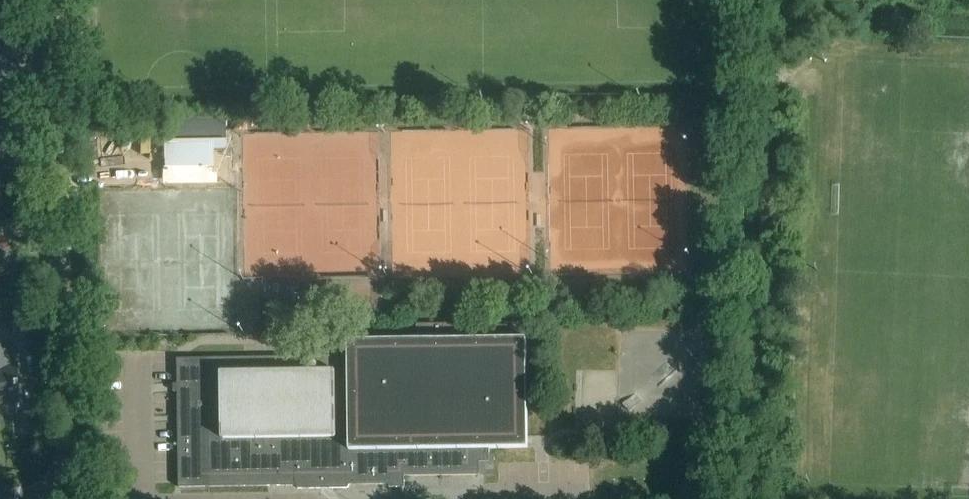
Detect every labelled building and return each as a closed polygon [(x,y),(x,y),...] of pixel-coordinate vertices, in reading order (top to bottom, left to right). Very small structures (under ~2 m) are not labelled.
[(166,128),(166,140),(161,140),(161,169),(218,169),(218,142),(226,142),(226,119),(177,120),(177,128),(166,128)] [(311,119),(295,120),(295,122),(296,129),(311,129),(311,122),(311,119)] [(179,483),(180,488),(210,488),(255,487),(283,487),(402,485),(401,477),(472,476),(480,476),(480,463),(490,463),(490,457),(490,449),(528,449),(528,437),(528,419),(527,339),(526,323),(458,324),(417,325),(417,341),(397,341),(376,341),(348,342),(348,357),(341,357),(313,357),(287,358),(283,358),(277,358),(276,358),(199,359),(178,359),(178,384),(178,393),(179,417),(179,423),(179,424),(179,483)] [(14,365),(11,365),(10,347),(0,348),(0,404),(16,403),(14,365)] [(480,463),(480,476),(485,476),(495,476),(495,457),(490,457),(490,463),(480,463)]
